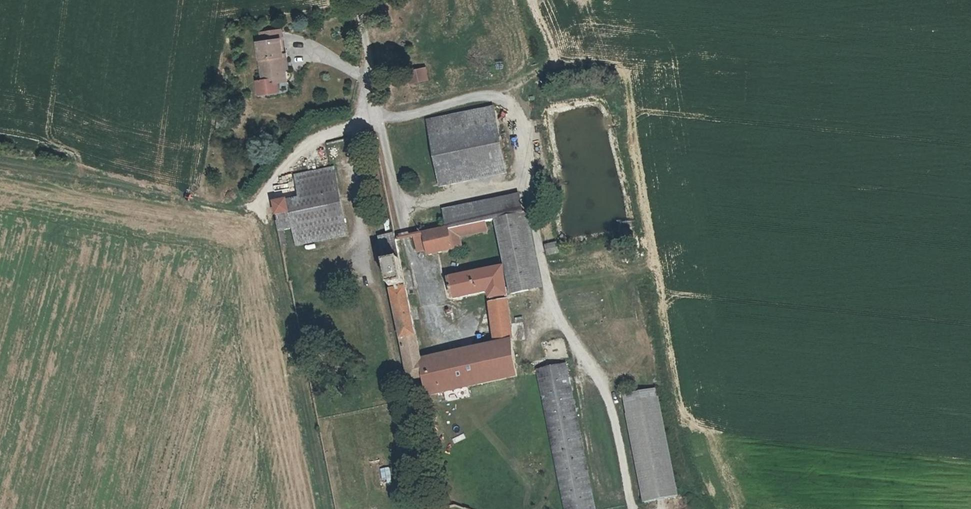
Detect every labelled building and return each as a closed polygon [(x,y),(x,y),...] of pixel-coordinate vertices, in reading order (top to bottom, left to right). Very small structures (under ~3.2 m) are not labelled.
[(261,35),(262,43),(281,40),(280,32),(261,35)] [(258,43),(264,80),(276,79),(277,84),(287,82),(284,65),(288,64),(286,54),(283,55),(281,40),(262,43),(258,43)] [(428,67),(418,69),(420,82),(431,80),(428,67)] [(493,109),(429,122),(443,187),(507,175),(493,109)] [(326,193),(337,191),(332,169),(294,177),(299,198),(273,204),(279,230),(293,228),(297,246),(347,235),(343,217),(331,220),(326,193)] [(343,217),(337,191),(326,193),(331,220),(343,217)] [(444,209),(447,228),(450,227),(493,220),(526,214),(522,194),(444,209)] [(494,224),(493,220),(450,227),(454,250),(464,249),(462,236),(491,232),(490,225),(494,224)] [(447,228),(437,229),(443,252),(454,250),(450,227),(447,228)] [(430,255),(443,252),(437,229),(414,234),(417,252),(429,249),(430,255)] [(393,233),(380,235),(389,285),(403,282),(393,233)] [(535,258),(502,264),(505,286),(539,278),(535,258)] [(506,294),(505,286),(502,264),(449,275),(452,296),(489,290),(490,297),(506,294)] [(405,380),(421,377),(419,359),(404,285),(389,288),(405,380)] [(635,292),(603,298),(645,503),(677,498),(635,292)] [(494,344),(419,359),(421,377),(425,396),(517,376),(507,301),(490,304),(494,344)] [(539,369),(567,508),(596,508),(567,364),(539,369)] [(383,483),(392,483),(391,468),(381,469),(383,483)]
